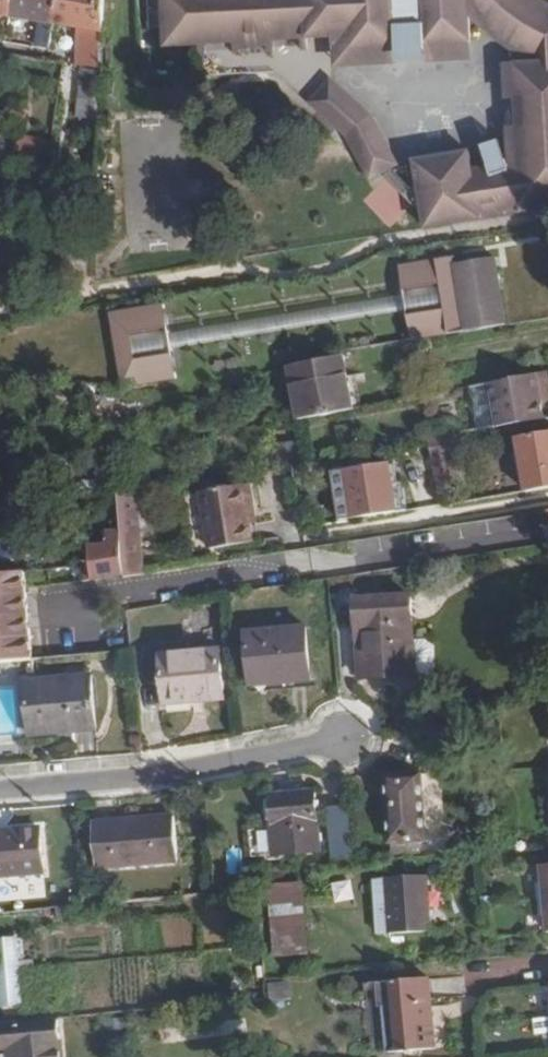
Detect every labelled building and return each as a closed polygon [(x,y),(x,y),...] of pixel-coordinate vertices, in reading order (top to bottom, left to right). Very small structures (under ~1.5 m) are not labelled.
[(34,20),(30,47),(41,49),(45,22),(100,31),(101,0),(0,0),(0,14),(34,20)] [(163,49),(328,39),(330,62),(343,62),(342,58),(381,57),(381,61),(411,59),(412,55),(457,53),(456,45),(472,44),(470,23),(479,23),(500,40),(514,47),(516,57),(502,59),(506,99),(514,99),(518,124),(511,125),(512,154),(507,157),(511,168),(492,175),(487,162),(474,166),(469,147),(414,158),(420,193),(425,226),(547,204),(547,0),(160,0),(163,49)] [(98,89),(99,69),(80,69),(75,118),(97,120),(98,106),(98,89)] [(374,112),(333,75),(306,101),(346,136),(369,179),(384,170),(399,161),(374,112)] [(113,88),(98,89),(98,106),(114,105),(113,88)] [(11,134),(0,132),(0,164),(8,165),(11,134)] [(46,172),(51,140),(11,134),(8,165),(46,172)] [(511,168),(507,157),(500,139),(481,145),(487,162),(492,175),(511,168)] [(388,174),(362,199),(390,229),(416,204),(388,174)] [(402,297),(169,337),(164,305),(113,313),(125,389),(175,380),(172,353),(405,313),(410,341),(464,332),(452,264),(451,256),(397,264),(402,297)] [(464,332),(505,325),(493,257),(452,264),(464,332)] [(294,366),(288,367),(299,421),(353,410),(342,354),(294,366)] [(489,383),(497,426),(543,418),(538,391),(547,389),(547,377),(547,372),(534,374),(489,383)] [(489,383),(471,386),(478,430),(497,426),(489,383)] [(538,391),(539,399),(547,397),(547,389),(538,391)] [(547,485),(547,430),(515,435),(524,489),(547,485)] [(448,435),(430,438),(440,502),(460,499),(448,435)] [(282,464),(304,460),(301,444),(279,448),(282,464)] [(396,511),(392,484),(389,463),(342,471),(350,518),(396,511)] [(402,482),(392,484),(396,511),(406,509),(402,482)] [(254,522),(249,485),(198,493),(207,550),(253,543),(250,523),(254,522)] [(128,507),(119,509),(121,530),(124,563),(125,578),(142,575),(138,511),(129,512),(128,507)] [(33,663),(25,573),(0,575),(0,666),(33,663)] [(361,678),(416,673),(413,641),(410,596),(357,600),(361,678)] [(251,685),(309,681),(306,627),(246,632),(251,685)] [(413,641),(416,673),(429,672),(434,664),(433,646),(426,639),(413,641)] [(197,693),(197,701),(223,699),(220,652),(160,656),(163,696),(197,693)] [(95,729),(91,678),(26,684),(31,734),(95,729)] [(310,687),(309,681),(251,685),(252,692),(310,687)] [(164,704),(197,701),(197,693),(163,696),(164,704)] [(391,858),(423,855),(422,843),(428,843),(427,837),(436,837),(433,775),(385,777),(391,858)] [(272,853),(314,850),(311,791),(269,795),(272,853)] [(177,862),(173,816),(92,823),(97,868),(177,862)] [(38,829),(0,832),(0,877),(43,873),(38,829)] [(344,858),(343,830),(328,830),(329,858),(344,858)] [(531,858),(532,929),(547,928),(547,858),(531,858)] [(422,874),(380,878),(386,935),(427,930),(422,874)] [(386,935),(380,878),(368,879),(373,937),(386,935)] [(306,955),(300,882),(268,884),(275,957),(306,955)] [(23,1006),(18,938),(0,940),(0,1007),(0,1008),(23,1006)] [(383,1005),(388,1052),(435,1049),(429,979),(378,984),(379,1005),(383,1005)] [(289,982),(264,984),(265,999),(266,1002),(291,999),(289,982)] [(0,1023),(0,1047),(10,1046),(12,1056),(63,1056),(60,1018),(0,1023)]
